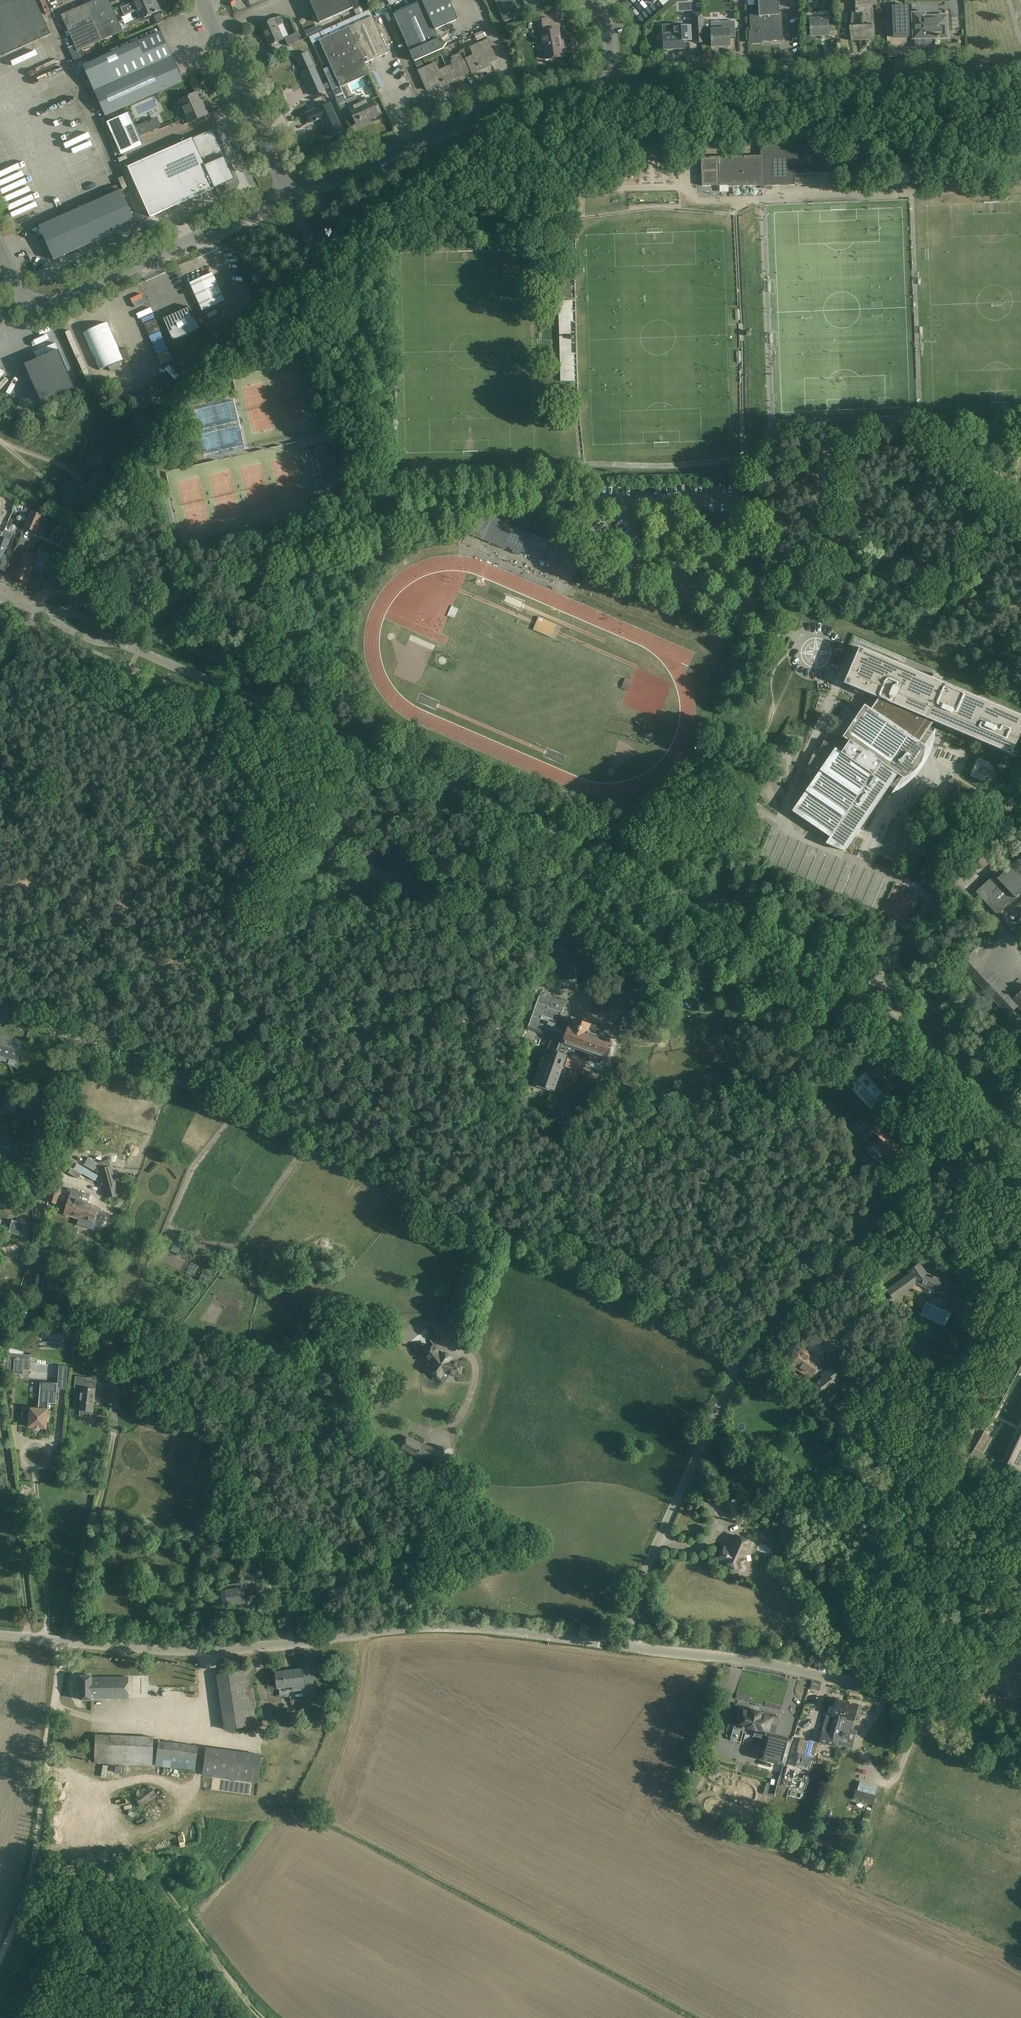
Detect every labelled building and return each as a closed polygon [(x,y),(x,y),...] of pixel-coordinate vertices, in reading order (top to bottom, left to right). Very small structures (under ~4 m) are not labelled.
[(50,34),(35,0),(0,0),(0,56),(50,34)] [(109,0),(93,0),(61,15),(75,45),(69,48),(75,61),(87,55),(86,53),(90,51),(88,46),(123,30),(109,0)] [(152,0),(133,0),(134,2),(121,7),(124,15),(137,9),(141,18),(160,10),(155,1),(153,2),(152,0)] [(352,0),(311,0),(321,22),(355,7),(352,0)] [(450,0),(424,0),(423,1),(393,14),(414,61),(443,47),(435,30),(458,19),(450,0)] [(504,21),(520,14),(513,0),(495,0),(504,21)] [(778,0),(758,0),(759,22),(751,23),(752,32),(750,32),(750,34),(750,36),(751,38),(752,39),(754,40),(755,41),(757,42),(759,42),(761,42),(761,40),(764,40),(764,38),(772,37),(772,39),(782,39),(781,14),(779,14),(778,0)] [(849,25),(849,33),(850,33),(851,40),(875,39),(874,24),(873,24),(872,5),(877,4),(877,0),(855,0),(855,13),(862,12),(862,25),(850,25),(849,25)] [(908,6),(892,6),(893,37),(910,37),(908,6)] [(820,19),(810,19),(811,36),(828,35),(827,11),(820,12),(820,19)] [(924,17),(923,14),(914,14),(915,37),(946,35),(945,16),(924,17)] [(283,21),(280,15),(275,18),(261,24),(271,44),(284,38),(278,25),(282,23),(283,21)] [(372,16),(320,40),(331,66),(333,70),(326,73),(339,103),(346,99),(353,96),(347,84),(370,74),(365,62),(380,56),(388,52),(372,16)] [(549,29),(547,18),(532,20),(534,32),(541,31),(546,59),(564,56),(561,40),(559,40),(558,28),(549,29)] [(694,42),(703,42),(701,20),(692,21),(694,42)] [(720,21),(711,22),(711,29),(711,36),(712,46),(730,45),(729,37),(735,36),(734,20),(728,21),(720,21)] [(664,25),(663,25),(663,34),(664,49),(665,49),(667,51),(671,50),(673,48),(684,48),(683,40),(691,39),(690,25),(672,26),(672,25),(664,25)] [(485,37),(482,30),(474,34),(477,41),(485,37)] [(182,81),(161,32),(84,66),(106,115),(182,81)] [(301,39),(298,32),(285,38),(288,45),(301,39)] [(466,58),(471,70),(472,72),(487,66),(486,63),(496,59),(488,39),(471,47),(474,55),(466,58)] [(450,55),(447,48),(441,51),(444,57),(450,55)] [(307,51),(296,56),(313,95),(324,90),(307,51)] [(447,67),(452,78),(471,70),(466,58),(462,60),(459,53),(452,57),(453,60),(451,61),(453,64),(447,67)] [(424,66),(421,59),(415,62),(418,68),(424,66)] [(453,81),(452,78),(447,67),(439,70),(435,63),(419,70),(427,89),(437,85),(439,87),(453,81)] [(206,114),(196,93),(180,100),(190,122),(206,114)] [(355,96),(353,96),(339,103),(346,119),(353,116),(356,124),(382,113),(378,104),(374,106),(371,99),(359,104),(355,96)] [(330,103),(306,113),(310,122),(321,117),(323,116),(324,119),(326,123),(324,124),(330,136),(342,131),(330,103)] [(154,119),(151,120),(151,121),(136,127),(129,111),(128,112),(129,112),(107,122),(122,155),(143,145),(144,145),(140,136),(156,128),(161,126),(160,126),(157,118),(154,119)] [(212,129),(128,167),(151,217),(217,188),(216,187),(234,179),(214,132),(212,129)] [(793,146),(793,142),(761,143),(761,156),(701,157),(701,166),(698,166),(698,171),(701,171),(702,186),(729,185),(729,186),(762,185),(762,186),(795,185),(794,175),(819,173),(832,174),(869,175),(870,145),(820,143),(820,144),(793,146)] [(577,150),(566,143),(562,149),(573,156),(577,150)] [(920,182),(919,166),(909,166),(909,182),(920,182)] [(136,222),(121,190),(39,226),(53,259),(136,222)] [(202,311),(225,301),(212,273),(190,283),(202,311)] [(200,329),(191,307),(164,318),(173,341),(200,329)] [(107,322),(83,333),(99,370),(124,359),(107,322)] [(160,331),(150,335),(158,354),(168,350),(160,331)] [(36,359),(23,364),(40,402),(75,387),(55,342),(33,352),(36,359)] [(352,482),(340,434),(328,437),(330,446),(329,455),(317,457),(324,489),(352,482)] [(768,460),(765,455),(758,461),(761,465),(768,460)] [(3,530),(9,516),(1,513),(3,509),(0,507),(0,529),(3,530)] [(45,516),(31,510),(24,527),(38,533),(45,516)] [(556,566),(565,545),(478,510),(469,532),(482,537),(477,549),(496,557),(501,544),(556,566)] [(0,539),(0,567),(5,556),(3,555),(13,533),(4,530),(3,533),(0,539)] [(25,552),(15,576),(27,582),(33,568),(43,572),(47,562),(46,562),(46,563),(37,559),(38,558),(25,552)] [(595,568),(585,563),(583,568),(592,573),(595,568)] [(550,636),(556,623),(537,616),(532,629),(550,636)] [(859,647),(844,683),(878,697),(871,708),(864,704),(842,736),(849,741),(841,752),(824,740),(817,756),(813,754),(793,801),(797,803),(792,810),(830,836),(825,843),(844,851),(889,786),(894,789),(902,777),(903,778),(911,774),(917,768),(921,762),(924,754),(925,746),(924,745),(933,733),(927,729),(933,721),(1011,753),(1020,729),(1020,716),(940,681),(942,679),(934,673),(931,677),(859,647)] [(998,878),(994,874),(976,891),(997,914),(1015,897),(1016,897),(1015,896),(1020,891),(1020,856),(998,878)] [(973,951),(960,963),(1008,1015),(1018,1006),(1020,1009),(1020,990),(1015,995),(973,951)] [(552,995),(540,991),(527,1027),(551,1036),(545,1053),(543,1052),(532,1084),(544,1089),(552,1091),(552,1089),(553,1089),(566,1055),(559,1053),(561,1047),(573,1051),(575,1047),(603,1057),(609,1038),(590,1031),(592,1025),(561,1014),(565,1002),(551,997),(552,995)] [(665,1035),(656,1038),(657,1042),(658,1045),(667,1042),(665,1035)] [(18,1060),(23,1043),(8,1039),(8,1038),(1,1036),(0,1038),(0,1055),(18,1060)] [(878,1086),(890,1075),(879,1063),(868,1074),(878,1086)] [(16,1103),(5,1101),(3,1110),(14,1113),(16,1103)] [(885,1128),(878,1122),(864,1137),(871,1144),(873,1142),(890,1158),(901,1146),(893,1139),(895,1137),(889,1131),(888,1134),(884,1130),(885,1128)] [(98,1163),(88,1157),(84,1164),(97,1171),(98,1168),(99,1169),(107,1198),(119,1195),(110,1159),(98,1163)] [(63,1186),(51,1182),(46,1201),(57,1204),(63,1186)] [(71,1191),(64,1214),(94,1223),(97,1214),(99,1215),(101,1208),(99,1208),(99,1206),(87,1202),(89,1194),(69,1188),(68,1190),(70,1191),(70,1190),(71,1191)] [(25,1223),(13,1220),(9,1232),(21,1236),(25,1223)] [(175,1241),(171,1250),(178,1254),(183,1245),(175,1241)] [(221,1248),(217,1255),(228,1261),(231,1253),(221,1248)] [(51,1261),(41,1254),(39,1258),(42,1260),(41,1262),(47,1266),(51,1261)] [(926,1273),(919,1263),(909,1271),(910,1273),(887,1289),(894,1298),(917,1282),(936,1291),(941,1280),(926,1273)] [(202,1274),(200,1280),(209,1284),(211,1278),(202,1274)] [(963,1296),(956,1293),(950,1306),(957,1309),(963,1296)] [(462,1318),(455,1316),(453,1322),(450,1321),(450,1319),(448,1326),(459,1328),(462,1318)] [(97,1322),(91,1323),(95,1340),(101,1339),(102,1339),(97,1322)] [(832,1340),(826,1332),(816,1339),(822,1347),(832,1340)] [(441,1353),(435,1345),(424,1353),(429,1359),(423,1368),(445,1382),(450,1373),(458,1375),(461,1363),(452,1360),(441,1352),(441,1353)] [(821,1360),(803,1348),(792,1364),(810,1377),(810,1376),(818,1381),(814,1383),(824,1395),(837,1385),(834,1381),(840,1376),(832,1365),(828,1368),(820,1362),(821,1360)] [(9,1353),(7,1368),(14,1369),(24,1369),(30,1370),(31,1360),(29,1360),(30,1355),(9,1353)] [(132,1371),(121,1371),(122,1395),(133,1395),(132,1371)] [(87,1377),(76,1376),(75,1387),(82,1388),(80,1409),(93,1411),(96,1381),(87,1380),(87,1377)] [(58,1383),(47,1382),(46,1396),(43,1396),(42,1409),(32,1408),(32,1407),(31,1407),(31,1409),(28,1408),(26,1409),(24,1410),(23,1411),(23,1413),(23,1415),(24,1417),(25,1418),(27,1419),(30,1419),(29,1426),(46,1428),(48,1409),(47,1409),(48,1403),(56,1404),(58,1383)] [(1006,1465),(1018,1471),(1017,1473),(1020,1475),(1020,1433),(1006,1465)] [(423,1444),(408,1435),(401,1449),(417,1458),(433,1462),(432,1465),(448,1468),(453,1449),(437,1445),(436,1448),(423,1444)] [(972,1453),(967,1461),(979,1468),(986,1455),(974,1448),(972,1453)] [(745,1513),(740,1499),(725,1503),(731,1517),(745,1513)] [(752,1542),(736,1534),(730,1548),(725,1546),(719,1558),(740,1568),(752,1542)] [(257,1579),(254,1552),(246,1553),(247,1565),(240,1566),(241,1577),(249,1576),(249,1580),(257,1579)] [(268,1573),(267,1567),(261,1568),(262,1574),(259,1574),(260,1579),(269,1578),(268,1573)] [(244,1590),(243,1582),(226,1584),(227,1590),(226,1590),(221,1591),(222,1604),(228,1603),(228,1604),(245,1602),(244,1590)] [(302,1669),(276,1672),(278,1687),(279,1687),(292,1686),(293,1690),(305,1689),(302,1669)] [(92,1677),(92,1675),(81,1675),(81,1699),(92,1699),(92,1698),(129,1698),(129,1677),(92,1677)] [(838,1736),(847,1700),(837,1698),(832,1715),(827,1713),(823,1730),(820,1741),(836,1745),(838,1736)] [(862,1704),(847,1700),(838,1736),(849,1739),(854,1720),(856,1712),(859,1713),(862,1704)] [(733,1729),(730,1740),(736,1741),(736,1740),(735,1740),(731,1739),(734,1729),(744,1732),(746,1733),(743,1741),(744,1741),(751,1743),(752,1744),(754,1735),(766,1738),(761,1757),(783,1764),(784,1764),(790,1740),(783,1738),(788,1721),(772,1717),(761,1714),(762,1713),(761,1712),(751,1710),(750,1709),(750,1710),(739,1707),(735,1722),(733,1729)] [(259,1724),(256,1708),(222,1713),(225,1729),(259,1724)] [(95,1733),(94,1759),(152,1761),(153,1735),(95,1733)] [(803,1738),(800,1738),(797,1751),(814,1756),(818,1743),(803,1738)] [(179,1742),(159,1739),(156,1765),(176,1767),(179,1742)] [(205,1746),(201,1771),(253,1779),(257,1755),(205,1746)] [(878,1785),(860,1780),(857,1790),(855,1790),(853,1798),(874,1804),(876,1796),(875,1795),(878,1785)] [(156,1794),(150,1785),(136,1796),(142,1805),(156,1794)]
